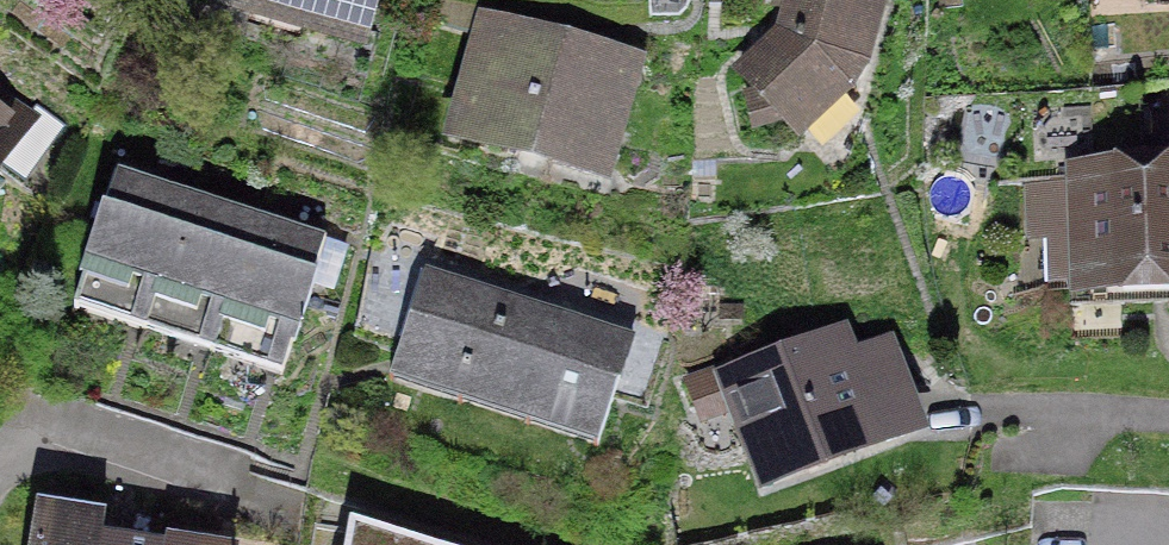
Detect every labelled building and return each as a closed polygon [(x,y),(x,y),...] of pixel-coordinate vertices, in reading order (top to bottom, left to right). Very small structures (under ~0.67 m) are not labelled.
[(181,23),(368,79),(392,0),(188,0),(181,23)] [(734,93),(803,165),(877,85),(894,13),(842,0),(790,0),(780,42),(734,93)] [(655,76),(483,30),(448,159),(619,206),(655,76)] [(28,128),(0,108),(0,169),(28,128)] [(1040,160),(1047,295),(1168,289),(1168,153),(1040,160)] [(83,284),(152,305),(188,187),(119,166),(83,284)] [(259,209),(188,187),(152,305),(223,327),(259,209)] [(334,232),(259,209),(223,327),(298,350),(334,232)] [(653,363),(422,290),(389,393),(620,466),(653,363)] [(848,314),(713,364),(759,487),(895,436),(930,423),(893,326),(858,339),(848,314)] [(102,534),(105,513),(37,501),(30,544),(100,544),(102,534)] [(351,525),(348,544),(417,544),(351,525)] [(102,534),(100,544),(168,544),(102,534)]
